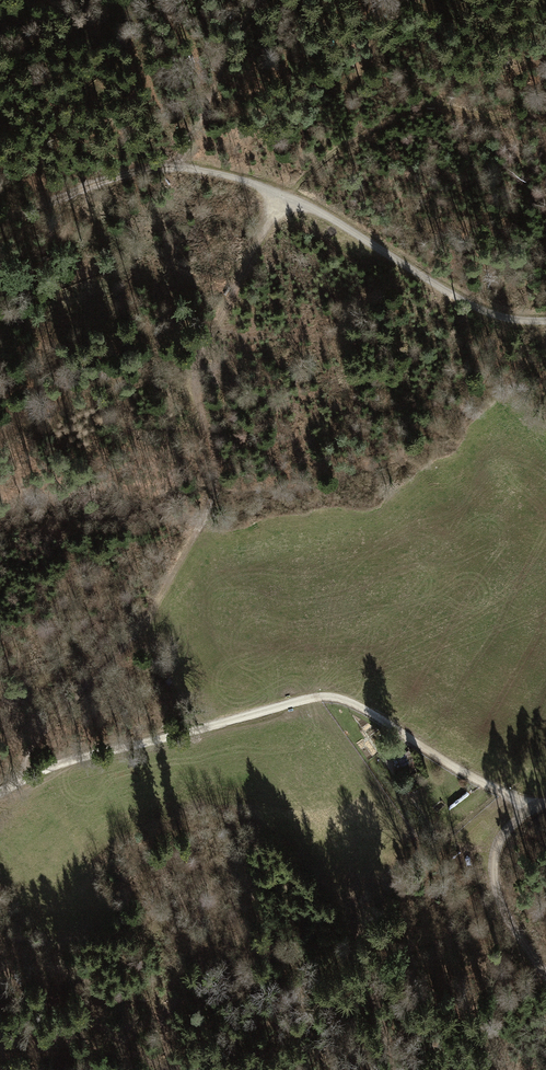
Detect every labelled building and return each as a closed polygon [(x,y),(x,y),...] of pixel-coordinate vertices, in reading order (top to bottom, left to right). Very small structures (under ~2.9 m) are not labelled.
[(415,769),(405,752),(396,758),(405,775),(415,769)]
